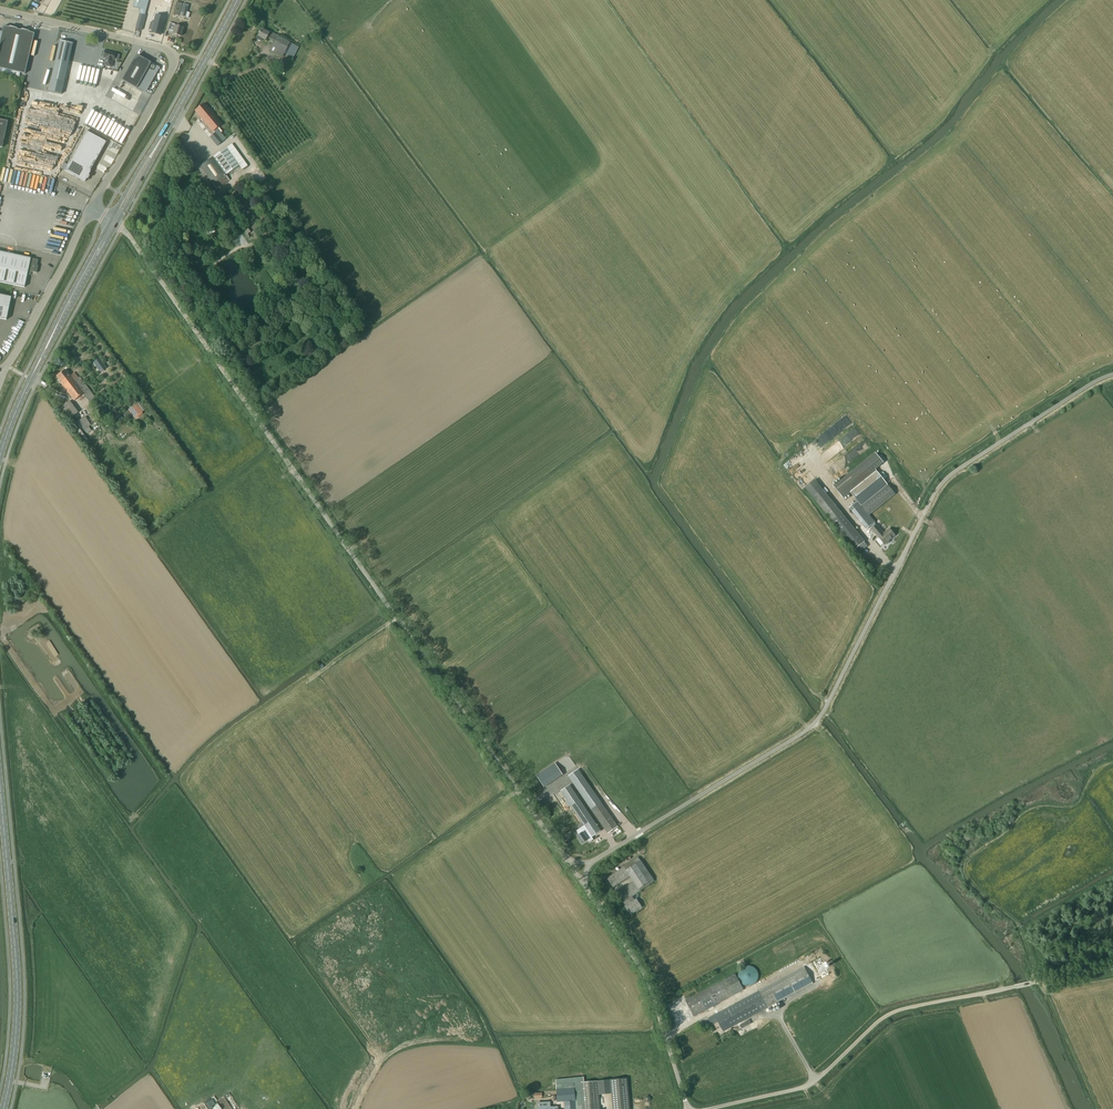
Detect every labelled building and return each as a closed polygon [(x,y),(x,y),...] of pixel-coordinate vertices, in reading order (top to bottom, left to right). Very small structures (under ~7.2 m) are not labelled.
[(149,2),(150,0),(134,0),(133,6),(141,9),(140,12),(146,14),(149,2)] [(183,4),(180,16),(185,17),(188,18),(190,13),(187,12),(189,5),(183,4)] [(136,28),(142,30),(146,15),(146,14),(140,12),(136,28)] [(151,22),(149,29),(152,30),(152,32),(161,35),(165,18),(156,15),(154,23),(151,22)] [(168,17),(164,32),(173,34),(172,35),(177,36),(177,35),(181,36),(183,27),(176,26),(177,20),(168,17)] [(19,76),(20,72),(25,74),(34,33),(29,32),(29,31),(21,29),(21,30),(17,29),(17,28),(9,26),(9,27),(3,26),(2,32),(0,31),(0,72),(19,76)] [(266,31),(262,29),(258,36),(257,39),(261,42),(263,39),(265,40),(267,37),(275,41),(270,51),(282,57),(285,53),(293,58),(299,47),(266,30),(266,31)] [(60,41),(54,68),(67,71),(73,44),(60,41)] [(39,59),(41,45),(36,44),(36,47),(32,46),(32,49),(35,49),(34,58),(39,59)] [(115,53),(105,51),(104,57),(106,58),(104,65),(111,67),(113,60),(114,60),(114,59),(119,60),(120,55),(115,54),(115,53)] [(135,59),(134,59),(122,80),(121,83),(124,84),(125,82),(137,88),(137,87),(146,92),(159,69),(150,64),(151,62),(138,55),(135,59)] [(63,85),(50,82),(48,91),(61,94),(63,85)] [(98,92),(103,94),(107,86),(102,84),(98,92)] [(137,93),(126,86),(124,89),(136,96),(137,93)] [(113,91),(109,98),(124,106),(126,103),(116,97),(118,93),(113,91)] [(39,117),(41,102),(32,101),(31,108),(35,109),(35,112),(33,112),(33,116),(39,117)] [(204,104),(195,111),(215,134),(211,137),(218,146),(223,141),(214,131),(221,124),(204,104)] [(16,119),(15,127),(35,130),(37,122),(16,119)] [(0,120),(0,147),(3,148),(8,121),(0,120)] [(106,142),(86,131),(65,170),(75,176),(74,176),(85,182),(90,172),(90,171),(106,142)] [(226,147),(200,166),(213,184),(214,184),(217,189),(230,180),(226,175),(239,166),(226,147)] [(0,171),(0,188),(1,188),(2,182),(6,183),(6,182),(11,184),(14,170),(9,169),(8,177),(5,176),(7,169),(1,167),(0,171)] [(35,188),(37,174),(20,172),(18,185),(35,188)] [(36,189),(47,190),(49,177),(38,176),(36,189)] [(235,191),(228,196),(235,206),(242,201),(235,191)] [(248,239),(250,237),(248,234),(251,232),(244,223),(240,225),(246,234),(245,234),(248,239)] [(0,251),(0,282),(25,287),(27,275),(29,275),(30,274),(31,274),(31,273),(32,272),(37,273),(38,266),(37,265),(38,260),(0,251)] [(0,294),(0,318),(7,320),(12,297),(0,294)] [(70,376),(65,370),(57,376),(62,383),(61,383),(74,401),(83,394),(91,405),(97,400),(80,377),(79,378),(75,373),(70,376)] [(69,402),(59,409),(67,420),(77,412),(69,402)] [(137,404),(129,409),(133,414),(135,417),(142,412),(146,409),(144,407),(140,402),(137,404)] [(825,444),(852,422),(846,414),(819,437),(825,444)] [(83,418),(76,423),(79,427),(82,426),(87,433),(91,431),(88,426),(91,425),(88,421),(85,417),(83,418)] [(856,426),(841,437),(842,439),(840,441),(845,447),(862,434),(856,426)] [(88,440),(80,429),(77,431),(85,442),(88,440)] [(858,501),(862,507),(869,515),(896,494),(874,468),(883,461),(876,452),(834,486),(844,497),(850,492),(857,501),(858,501)] [(791,474),(796,480),(809,470),(804,464),(791,474)] [(829,497),(823,489),(813,496),(819,505),(855,549),(865,541),(829,497)] [(858,501),(849,508),(866,529),(875,522),(869,515),(862,507),(858,501)] [(879,538),(876,540),(881,546),(884,543),(884,544),(885,543),(886,544),(887,544),(889,542),(890,541),(889,540),(895,535),(889,529),(884,533),(880,529),(875,533),(879,537),(879,538)] [(563,775),(558,766),(539,779),(545,787),(563,775)] [(618,826),(579,769),(568,776),(608,833),(618,826)] [(570,785),(561,791),(568,802),(566,804),(568,807),(571,805),(584,826),(576,831),(579,835),(577,836),(582,843),(585,841),(586,842),(588,840),(587,840),(588,839),(587,837),(591,835),(592,837),(601,831),(570,785)] [(625,906),(631,915),(642,907),(636,898),(634,900),(632,896),(655,881),(653,879),(654,879),(641,860),(638,857),(607,878),(614,887),(630,876),(634,882),(617,893),(623,902),(624,901),(627,905),(625,906)] [(826,955),(708,1018),(711,1024),(715,1022),(714,1021),(717,1020),(723,1031),(835,971),(826,955)] [(750,966),(748,966),(747,966),(746,966),(745,966),(744,966),(743,967),(742,968),(741,968),(741,969),(740,970),(739,971),(739,972),(739,973),(738,974),(738,975),(738,976),(738,977),(739,978),(739,979),(739,980),(740,981),(741,982),(741,983),(742,984),(743,984),(744,985),(745,985),(746,986),(747,986),(748,986),(750,986),(751,986),(752,985),(753,985),(754,984),(755,984),(755,983),(756,982),(757,981),(757,980),(758,979),(758,978),(759,977),(759,976),(759,975),(759,974),(758,973),(758,972),(757,971),(757,970),(756,969),(755,968),(754,967),(753,966),(752,966),(751,966),(750,966)] [(685,1000),(694,1016),(744,990),(735,973),(685,1000)] [(555,1079),(556,1089),(557,1102),(563,1102),(564,1108),(600,1108),(597,1081),(584,1082),(583,1077),(555,1079)] [(627,1078),(610,1080),(613,1108),(629,1108),(627,1078)] [(220,1108),(213,1097),(204,1103),(206,1107),(203,1108),(218,1108),(220,1108)]
